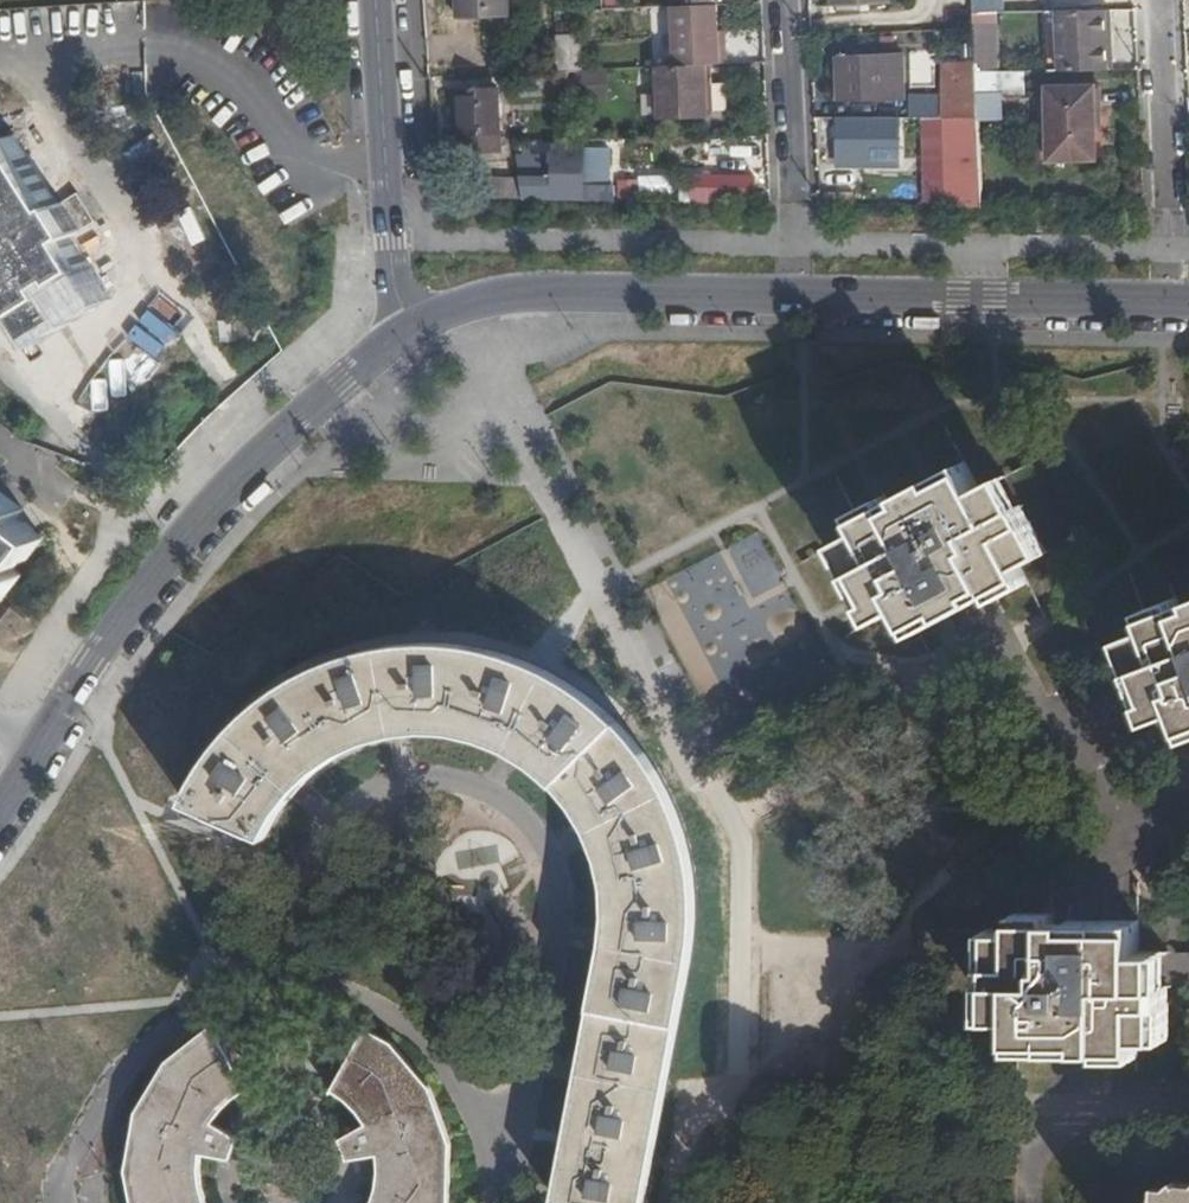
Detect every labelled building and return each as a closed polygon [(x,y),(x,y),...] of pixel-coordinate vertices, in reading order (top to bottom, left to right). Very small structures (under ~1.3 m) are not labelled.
[(509,0),(458,0),(458,18),(509,16),(509,0)] [(666,7),(669,66),(705,65),(725,64),(724,35),(718,35),(716,5),(666,7)] [(1105,69),(1104,11),(1061,12),(1063,70),(1105,69)] [(582,70),(581,41),(555,42),(557,71),(569,70),(582,70)] [(903,99),(901,54),(842,57),(844,102),(903,99)] [(706,115),(705,65),(669,66),(659,67),(660,117),(706,115)] [(609,103),(607,69),(586,70),(582,70),(569,70),(571,104),(609,103)] [(1096,159),(1094,87),(1047,88),(1049,160),(1096,159)] [(499,151),(496,88),(454,91),(454,108),(458,107),(461,153),(499,151)] [(975,117),(974,91),(943,91),(943,117),(947,117),(975,117)] [(947,117),(951,206),(980,206),(975,117),(947,117)] [(897,160),(897,118),(837,119),(837,159),(897,160)] [(91,263),(75,236),(82,231),(64,202),(61,204),(58,200),(17,135),(0,145),(0,320),(26,304),(29,310),(58,292),(51,282),(65,273),(68,279),(91,263)] [(550,180),(520,179),(524,199),(615,201),(616,184),(585,184),(586,149),(556,148),(555,155),(551,155),(550,180)] [(754,177),(696,176),(695,202),(755,202),(754,177)] [(479,177),(478,199),(524,199),(520,179),(479,177)] [(905,605),(920,632),(992,593),(996,600),(1027,583),(1018,568),(1046,553),(1005,478),(979,492),(964,464),(935,480),(891,503),(886,497),(856,513),(865,529),(838,544),(877,619),(905,605)] [(29,559),(45,537),(20,517),(26,509),(0,489),(0,600),(1,601),(21,576),(13,569),(24,556),(29,559)] [(756,591),(778,582),(762,546),(741,556),(756,591)] [(1179,607),(1175,600),(1146,611),(1151,629),(1125,639),(1154,718),(1181,708),(1188,728),(1188,604),(1179,607)] [(458,731),(467,733),(461,646),(423,643),(388,646),(367,650),(373,738),(383,735),(405,730),(431,728),(458,731)] [(467,733),(486,738),(510,747),(532,760),(550,774),(570,796),(584,816),(596,840),(604,867),(607,878),(609,895),(610,907),(607,942),(600,979),(585,1063),(559,1199),(577,1202),(644,1202),(663,1101),(682,996),(691,951),(694,927),(694,898),(689,856),(683,832),(668,792),(657,772),(631,735),(594,700),(567,682),(546,670),(532,664),(494,651),(461,646),(467,733)] [(373,738),(367,650),(337,660),(303,676),(280,690),(261,704),(238,726),(213,756),(187,802),(265,836),(282,807),(296,790),(318,767),(340,753),(365,740),(373,738)] [(1018,1016),(1018,1039),(1104,1040),(1103,1054),(1136,1055),(1136,1037),(1165,1037),(1166,953),(1136,952),(1137,921),(1052,921),(1052,913),(1018,913),(1017,930),(989,930),(988,967),(988,1015),(1018,1016)] [(204,1197),(201,1175),(201,1155),(231,1158),(239,1137),(214,1121),(225,1107),(238,1096),(249,1089),(215,1026),(168,1061),(137,1114),(128,1169),(134,1202),(207,1202),(204,1197)] [(391,1040),(368,1029),(334,1089),(354,1104),(368,1125),(344,1137),(351,1159),(380,1155),(380,1182),(372,1202),(451,1202),(453,1145),(431,1086),(394,1042),(391,1040)] [(1160,1196),(1152,1202),(1188,1202),(1188,1180),(1185,1180),(1182,1182),(1180,1180),(1173,1185),(1162,1184),(1160,1196)]
